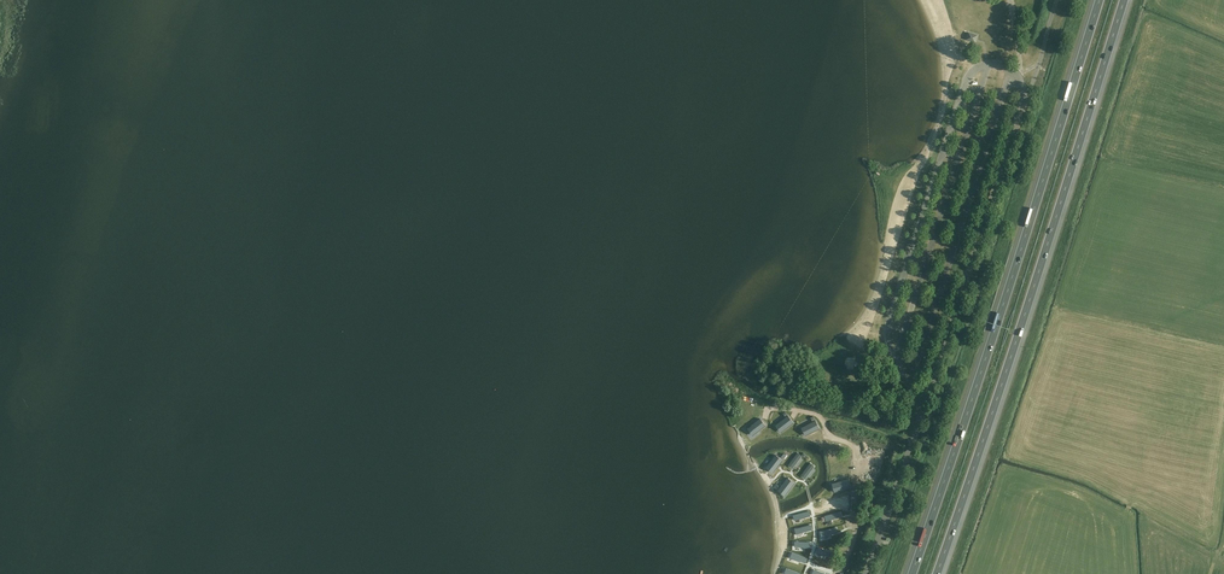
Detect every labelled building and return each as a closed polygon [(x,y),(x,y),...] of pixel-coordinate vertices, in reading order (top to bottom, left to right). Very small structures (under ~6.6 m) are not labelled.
[(977,35),(969,33),(967,39),(975,41),(977,35)] [(1027,45),(1023,60),(1032,62),(1036,47),(1027,45)] [(1021,301),(1026,303),(1032,287),(1027,285),(1021,301)] [(793,422),(788,416),(777,425),(782,431),(793,422)] [(765,425),(760,419),(748,428),(753,434),(765,425)] [(819,428),(816,421),(803,427),(807,434),(819,428)] [(788,465),(793,468),(802,456),(798,453),(788,465)] [(782,460),(776,455),(767,466),(774,471),(782,460)] [(811,463),(801,475),(805,479),(815,466),(811,463)] [(794,483),(788,478),(779,490),(785,495),(794,483)] [(850,487),(848,480),(833,484),(835,491),(850,487)] [(792,514),(794,521),(811,516),(809,509),(792,514)] [(839,510),(824,514),(826,522),(842,517),(839,510)] [(794,527),(796,534),(813,530),(810,522),(794,527)] [(820,532),(822,537),(838,533),(836,527),(820,532)] [(820,546),(817,552),(830,557),(832,551),(820,546)] [(792,552),(790,557),(806,563),(808,558),(792,552)]
